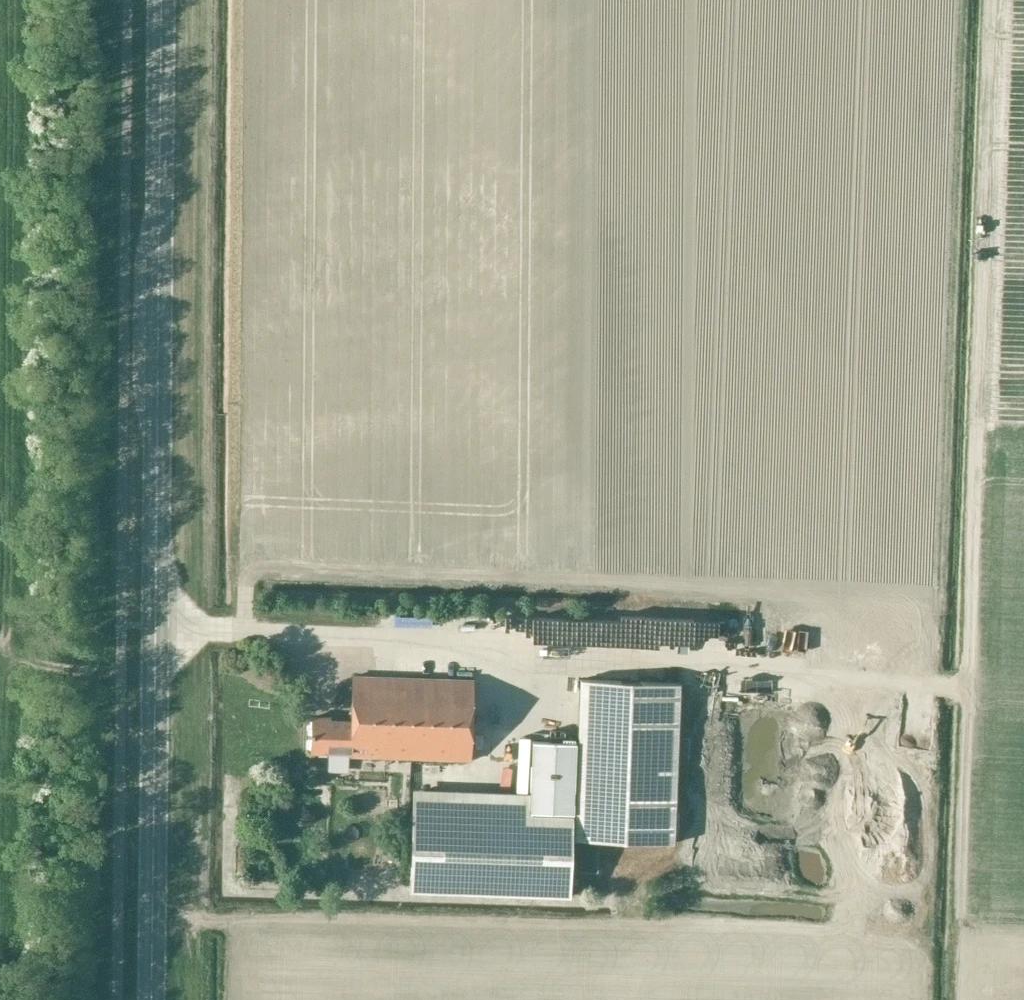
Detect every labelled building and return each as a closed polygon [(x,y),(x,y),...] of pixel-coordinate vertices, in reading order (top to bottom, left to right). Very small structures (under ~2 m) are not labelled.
[(427,626),(452,625),(452,616),(427,616),(427,626)] [(351,755),(472,759),(474,681),(353,676),(352,718),(311,717),(311,751),(351,752),(351,755)] [(681,682),(621,680),(581,679),(579,742),(533,740),(531,814),(413,809),(410,890),(570,897),(571,872),(598,873),(599,842),(675,845),(678,763),(688,763),(688,738),(679,737),(681,682)] [(750,682),(750,692),(769,691),(769,681),(750,682)]
